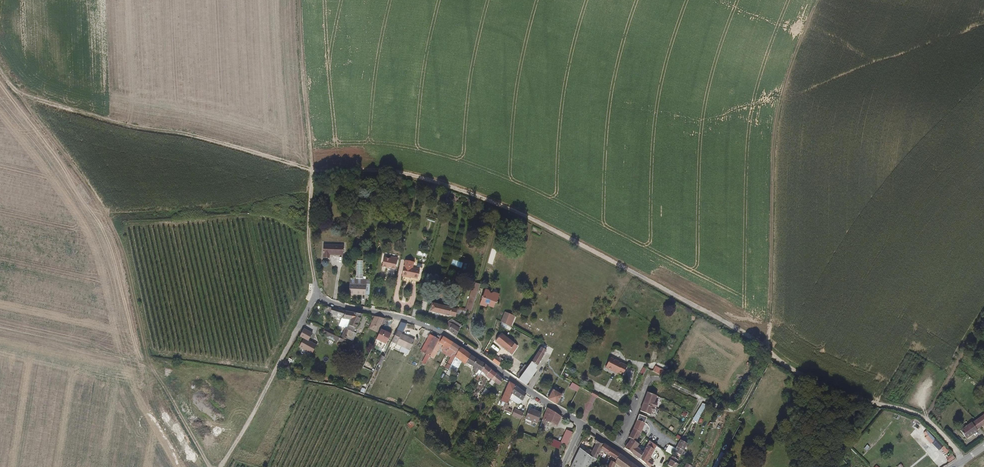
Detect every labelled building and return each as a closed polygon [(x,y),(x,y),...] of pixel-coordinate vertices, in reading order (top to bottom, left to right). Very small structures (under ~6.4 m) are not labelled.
[(325,245),(324,253),(325,253),(325,258),(330,258),(331,255),(344,255),(345,245),(325,245)] [(383,266),(396,269),(398,258),(391,256),(390,259),(385,258),(383,266)] [(404,276),(420,278),(421,269),(414,268),(414,262),(406,261),(405,266),(404,276)] [(355,278),(350,278),(349,293),(369,294),(370,283),(366,283),(367,279),(364,279),(355,278)] [(486,304),(489,305),(489,303),(492,304),(493,301),(496,300),(494,297),(498,296),(498,295),(498,294),(497,293),(495,292),(493,295),(491,291),(489,289),(487,290),(486,289),(485,289),(483,289),(478,303),(484,305),(485,302),(486,303),(486,304)] [(470,312),(476,292),(472,291),(470,296),(469,296),(464,310),(470,312)] [(449,316),(452,318),(454,318),(456,309),(450,308),(452,303),(446,302),(445,307),(431,304),(429,313),(448,317),(449,316)] [(351,322),(355,313),(334,309),(331,314),(341,316),(340,318),(351,322)] [(454,318),(460,319),(463,311),(456,309),(454,318)] [(466,321),(467,321),(470,312),(463,311),(460,319),(466,321)] [(502,322),(512,326),(516,316),(506,312),(502,322)] [(356,335),(364,315),(355,313),(351,322),(348,329),(346,329),(342,336),(326,329),(323,336),(337,343),(339,339),(353,346),(358,336),(356,335)] [(371,328),(380,333),(382,328),(386,319),(376,317),(371,328)] [(444,330),(455,336),(458,330),(447,323),(447,324),(446,326),(444,330)] [(393,333),(382,328),(380,333),(377,338),(388,344),(393,333)] [(301,336),(305,338),(310,341),(314,334),(305,329),(301,336)] [(404,335),(399,332),(394,342),(399,345),(398,346),(403,348),(401,353),(409,357),(416,344),(409,341),(410,339),(404,336),(404,335)] [(501,333),(498,337),(511,347),(514,343),(501,333)] [(437,347),(440,341),(431,337),(422,353),(427,356),(430,358),(433,353),(437,347)] [(511,347),(498,337),(495,342),(507,352),(511,347)] [(310,341),(305,338),(300,346),(313,353),(317,345),(310,341)] [(453,345),(442,338),(440,341),(437,347),(439,348),(441,345),(444,348),(442,352),(444,353),(442,355),(446,358),(449,351),(453,345)] [(461,350),(453,345),(449,351),(457,356),(461,350)] [(547,352),(543,348),(523,373),(519,379),(518,380),(525,384),(537,368),(547,352)] [(374,350),(366,362),(371,366),(380,354),(374,350)] [(471,356),(461,350),(457,356),(456,360),(465,366),(466,363),(471,356)] [(489,355),(487,358),(499,366),(504,357),(503,356),(501,358),(500,357),(498,359),(496,357),(494,359),(489,355)] [(484,366),(471,356),(466,363),(472,367),(480,372),(484,366)] [(605,368),(614,373),(615,372),(618,374),(623,376),(628,368),(611,358),(605,368)] [(490,370),(484,366),(480,372),(486,376),(490,370)] [(655,366),(653,372),(662,376),(664,370),(655,366)] [(479,375),(480,372),(472,367),(471,369),(477,373),(476,381),(477,382),(479,375)] [(539,370),(537,368),(525,384),(527,386),(539,370)] [(498,386),(502,380),(490,370),(486,376),(490,380),(498,386)] [(446,377),(442,383),(452,388),(454,382),(446,377)] [(454,382),(452,388),(471,399),(474,394),(454,382)] [(506,406),(508,400),(515,387),(508,383),(500,403),(506,406)] [(523,397),(525,394),(515,387),(508,400),(517,404),(520,403),(521,401),(522,399),(523,397)] [(565,395),(555,389),(550,398),(560,404),(565,395)] [(655,396),(646,393),(642,403),(654,407),(656,403),(652,402),(655,396)] [(696,421),(699,414),(703,402),(701,401),(692,418),(696,421)] [(653,411),(654,407),(642,403),(639,412),(648,415),(650,410),(653,411)] [(557,422),(560,417),(547,409),(544,414),(555,421),(557,422)] [(511,416),(520,420),(523,414),(514,410),(511,416)] [(524,420),(536,425),(540,416),(528,410),(524,420)] [(982,416),(970,424),(970,423),(958,431),(964,440),(967,437),(983,417),(983,412),(982,416)] [(544,414),(540,426),(543,426),(546,419),(554,424),(555,421),(544,414)] [(967,437),(976,432),(975,431),(983,424),(983,417),(967,437)] [(623,447),(638,458),(641,453),(638,451),(637,452),(633,449),(640,442),(636,439),(643,423),(636,419),(628,437),(630,438),(623,447)] [(561,444),(566,446),(573,433),(567,430),(561,444)] [(926,430),(922,434),(939,451),(942,447),(926,430)] [(680,453),(684,455),(686,451),(682,449),(686,442),(680,438),(674,449),(680,453)] [(558,449),(561,443),(553,440),(551,445),(558,449)] [(600,442),(597,440),(593,447),(595,448),(592,457),(597,459),(601,451),(602,447),(599,445),(600,442)] [(650,466),(652,466),(654,464),(649,460),(649,459),(648,458),(656,446),(649,441),(641,453),(638,458),(650,466)] [(604,444),(602,447),(601,451),(608,456),(613,450),(604,444)] [(592,457),(580,451),(572,466),(593,466),(597,459),(592,457)] [(619,455),(615,452),(611,458),(608,463),(609,463),(610,461),(615,464),(619,455)] [(677,463),(676,462),(677,459),(671,455),(667,461),(666,466),(675,466),(677,463)] [(623,458),(620,464),(620,466),(621,466),(636,466),(623,458)]
